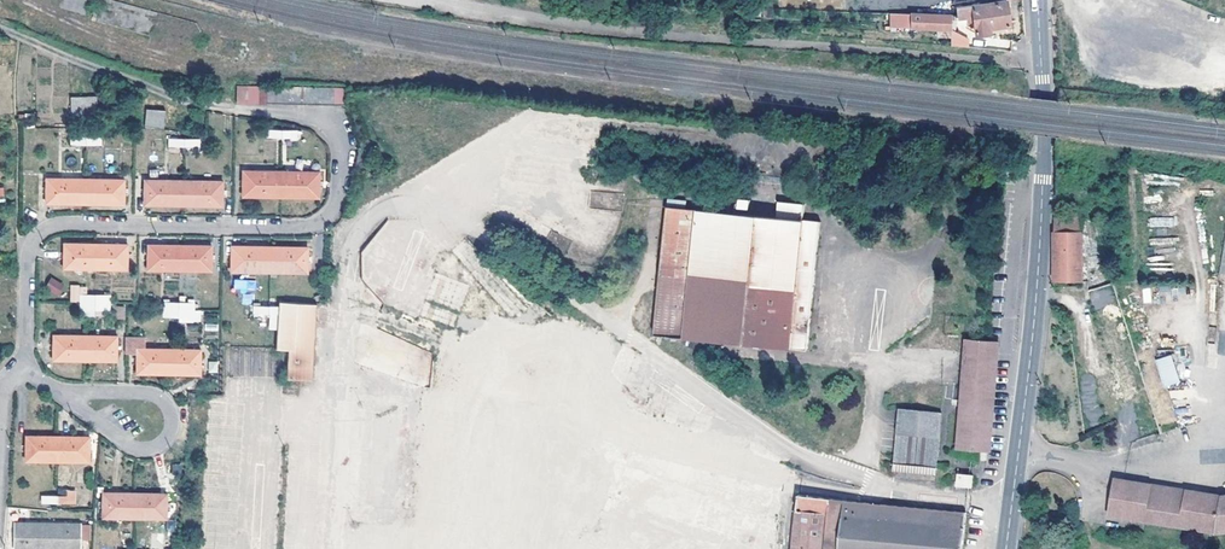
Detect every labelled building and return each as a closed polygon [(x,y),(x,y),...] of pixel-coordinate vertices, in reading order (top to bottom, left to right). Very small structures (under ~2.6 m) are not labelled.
[(956,14),(970,12),(974,34),(987,33),(987,27),(1008,23),(1004,0),(1003,0),(955,8),(956,14)] [(910,13),(910,14),(909,29),(948,28),(948,20),(948,15),(910,13)] [(890,14),(889,27),(909,29),(910,14),(890,14)] [(948,28),(949,46),(964,47),(965,39),(948,28)] [(235,84),(235,103),(246,103),(247,85),(235,84)] [(247,85),(246,103),(258,104),(258,88),(258,85),(247,85)] [(267,88),(267,104),(277,104),(278,87),(267,87),(267,88)] [(278,87),(277,104),(286,104),(287,88),(278,87)] [(258,88),(258,104),(267,104),(267,88),(258,88)] [(287,88),(286,104),(296,104),(296,88),(287,88)] [(296,88),(296,104),(304,105),(305,88),(296,88)] [(305,88),(304,105),(315,105),(315,89),(305,88)] [(315,105),(324,105),(324,89),(315,89),(315,105)] [(324,105),(333,105),(334,89),(324,89),(324,105)] [(334,89),(333,105),(342,106),(343,90),(334,89)] [(94,95),(81,96),(82,116),(96,116),(94,95)] [(68,96),(70,116),(82,116),(81,96),(68,96)] [(147,108),(147,128),(162,129),(164,109),(147,108)] [(265,139),(280,139),(280,130),(265,130),(265,139)] [(280,130),(280,139),(295,139),(295,130),(280,130)] [(83,144),(84,135),(68,134),(68,143),(83,144)] [(98,136),(84,135),(83,144),(98,144),(98,136)] [(181,141),(166,141),(166,148),(181,149),(181,141)] [(197,142),(181,141),(181,149),(197,149),(197,142)] [(279,174),(279,198),(315,197),(314,173),(279,174)] [(239,199),(279,198),(279,174),(239,175),(239,199)] [(82,204),(83,179),(43,178),(43,202),(82,204)] [(122,180),(83,179),(82,204),(121,204),(122,180)] [(142,205),(180,205),(180,181),(142,181),(142,205)] [(219,181),(180,181),(180,205),(180,206),(220,206),(219,181)] [(663,206),(650,334),(677,337),(677,342),(696,355),(706,356),(708,341),(803,351),(818,222),(800,220),(802,205),(776,202),(774,217),(663,206)] [(1081,219),(1053,219),(1053,250),(1053,283),(1080,283),(1080,274),(1086,274),(1086,267),(1080,266),(1081,219)] [(61,268),(92,269),(97,269),(97,257),(88,256),(89,244),(62,243),(61,268)] [(97,257),(97,269),(125,269),(125,245),(94,244),(89,244),(88,256),(97,257)] [(146,270),(177,270),(180,270),(180,259),(171,258),(171,246),(146,246),(146,270)] [(180,259),(180,270),(207,271),(208,247),(177,246),(171,246),(171,258),(180,259)] [(230,271),(268,272),(267,248),(229,247),(230,271)] [(267,248),(268,272),(304,273),(304,248),(267,248)] [(50,277),(44,290),(59,296),(64,283),(50,277)] [(1112,284),(1110,278),(1085,287),(1086,291),(1112,284)] [(255,304),(254,280),(236,280),(236,304),(255,304)] [(1133,443),(1160,435),(1112,284),(1086,291),(1133,443)] [(76,302),(91,302),(91,294),(81,294),(81,288),(77,288),(75,286),(68,286),(67,302),(76,302)] [(91,294),(91,302),(107,302),(107,294),(91,294)] [(313,389),(315,305),(277,304),(277,308),(277,315),(275,345),(275,348),(285,349),(284,389),(288,389),(313,389)] [(125,319),(124,305),(116,306),(117,319),(125,319)] [(250,314),(267,315),(267,307),(251,307),(250,314)] [(277,315),(277,308),(267,307),(267,315),(277,315)] [(176,309),(176,317),(191,318),(191,310),(176,309)] [(204,331),(218,331),(218,313),(204,313),(204,331)] [(52,360),(83,360),(86,360),(87,349),(77,349),(77,336),(51,336),(52,360)] [(87,349),(86,360),(113,361),(114,337),(83,336),(77,336),(77,349),(87,349)] [(135,373),(165,374),(170,374),(170,361),(161,361),(161,349),(144,349),(144,339),(125,338),(125,355),(136,355),(135,373)] [(955,448),(970,449),(984,451),(991,385),(994,343),(981,342),(965,340),(957,422),(955,448)] [(170,361),(170,374),(197,374),(198,350),(166,349),(161,349),(161,361),(170,361)] [(1164,388),(1180,383),(1171,354),(1155,359),(1164,388)] [(209,361),(208,372),(217,372),(218,362),(209,361)] [(933,479),(939,412),(897,408),(891,475),(933,479)] [(478,475),(488,441),(471,436),(461,471),(478,475)] [(50,450),(49,438),(25,438),(25,461),(56,461),(59,462),(60,451),(50,450)] [(87,438),(56,438),(49,438),(50,450),(60,451),(59,462),(86,462),(87,438)] [(955,486),(966,487),(970,487),(971,475),(968,475),(956,474),(955,486)] [(1223,495),(1112,478),(1106,515),(1213,532),(1224,531),(1224,494),(1223,495)] [(58,495),(41,495),(41,504),(76,504),(76,489),(58,489),(58,495)] [(128,506),(127,494),(101,493),(101,517),(131,517),(137,517),(137,506),(128,506)] [(163,494),(131,493),(127,494),(128,506),(137,506),(137,517),(163,518),(163,494)] [(964,512),(920,508),(795,496),(790,548),(960,548),(964,512)] [(82,524),(82,540),(91,540),(91,524),(82,524)] [(29,526),(14,526),(14,548),(27,548),(29,526)] [(27,548),(47,548),(48,526),(29,526),(27,548)] [(47,548),(79,548),(80,527),(48,526),(47,548)]
